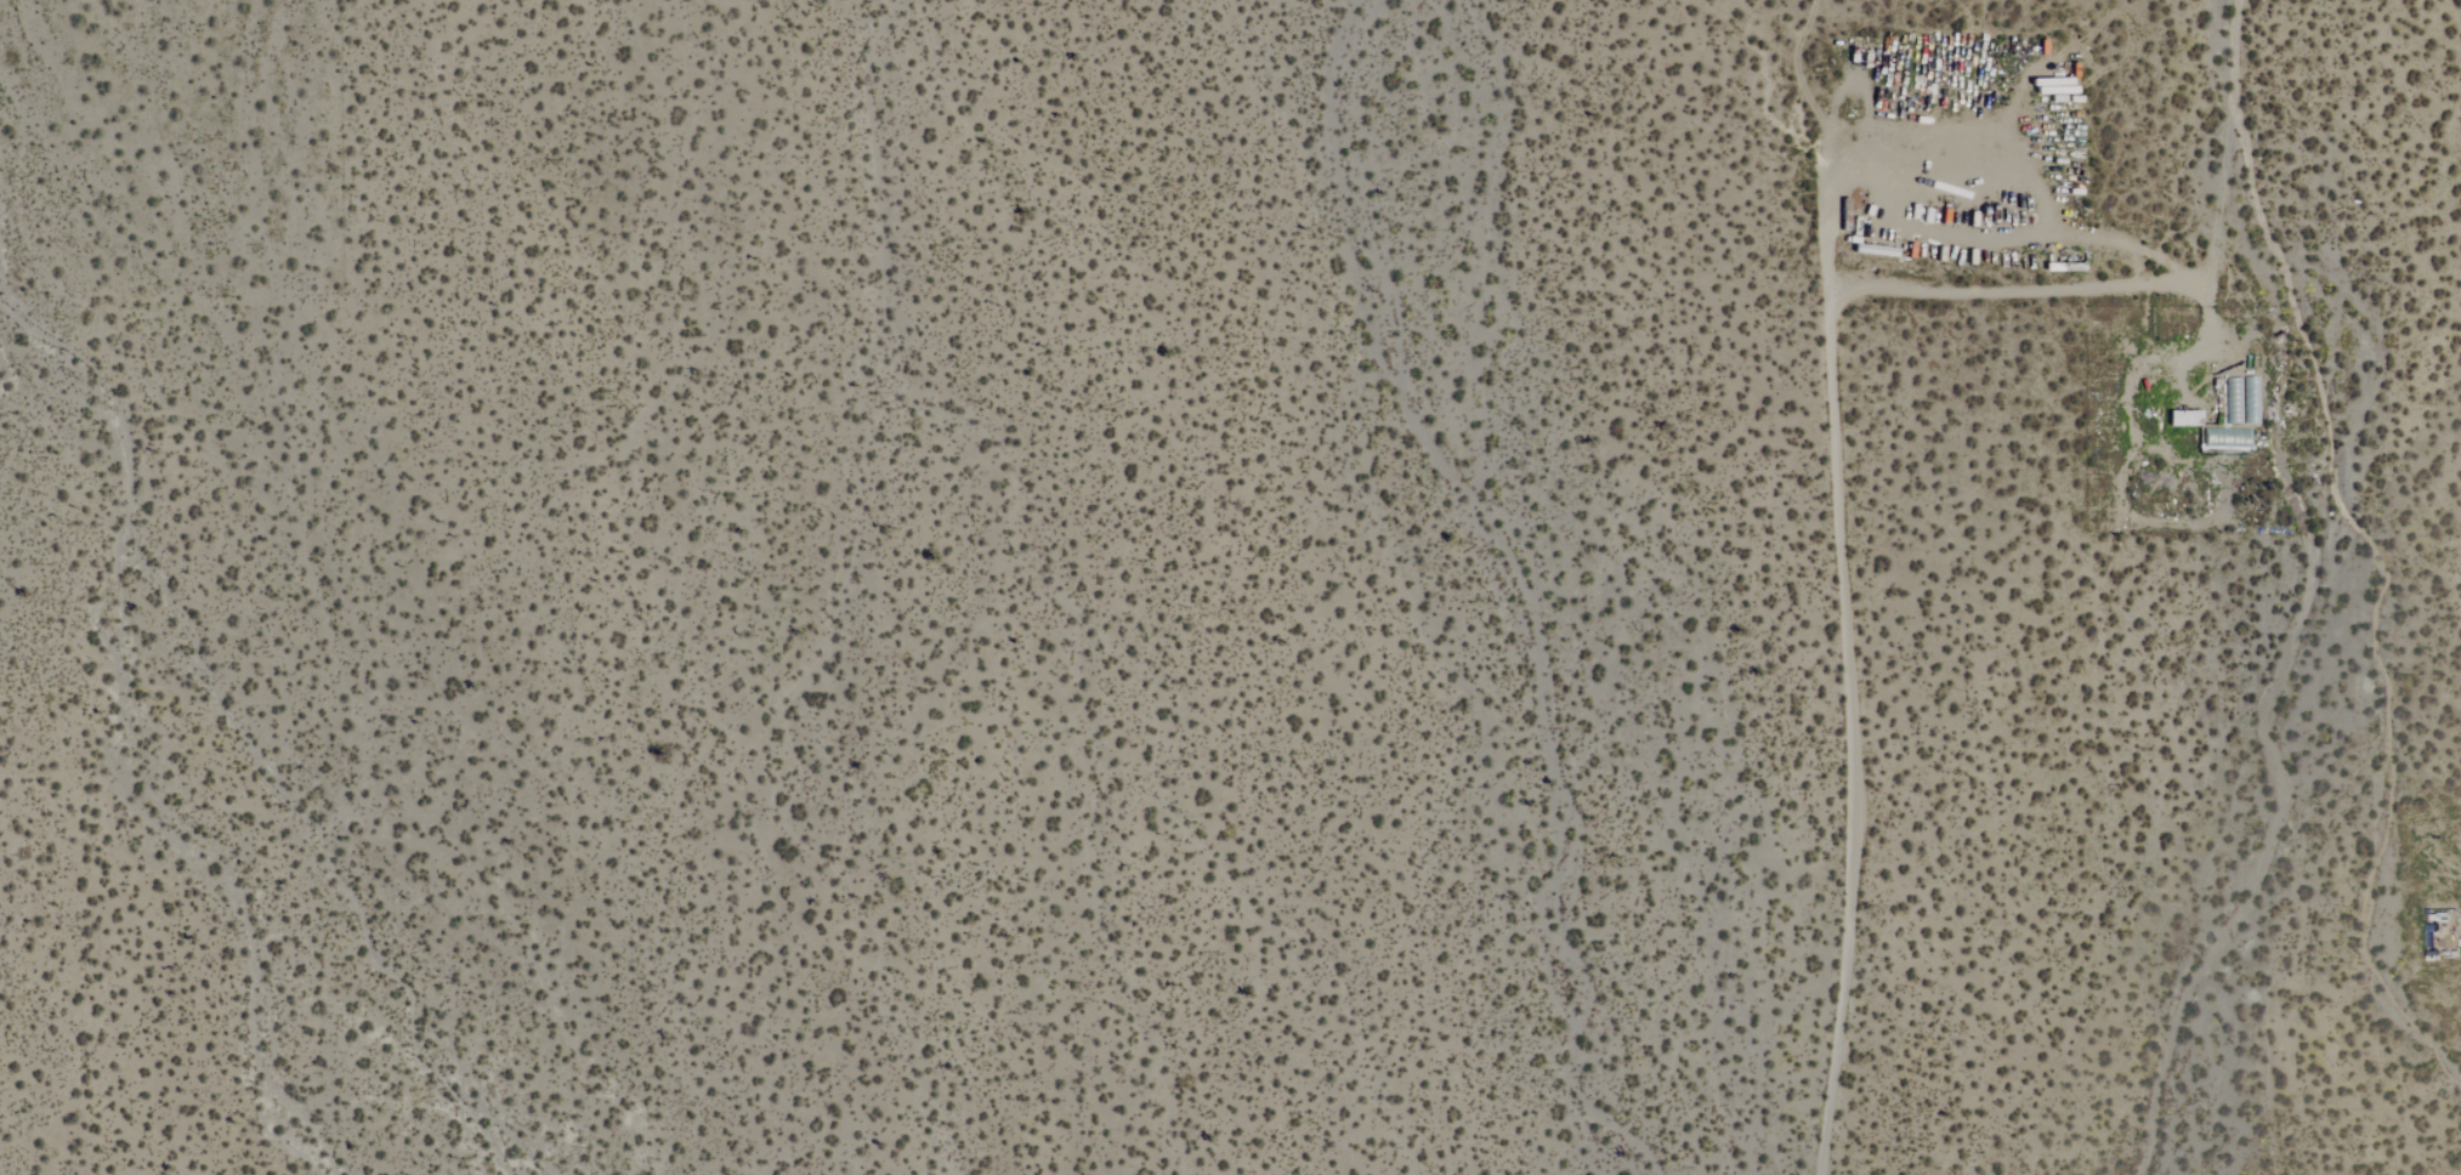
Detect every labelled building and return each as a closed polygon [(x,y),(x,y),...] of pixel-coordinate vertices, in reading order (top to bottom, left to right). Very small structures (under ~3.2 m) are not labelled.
[(2201,425),(2201,411),(2178,412),(2178,426),(2201,425)]
